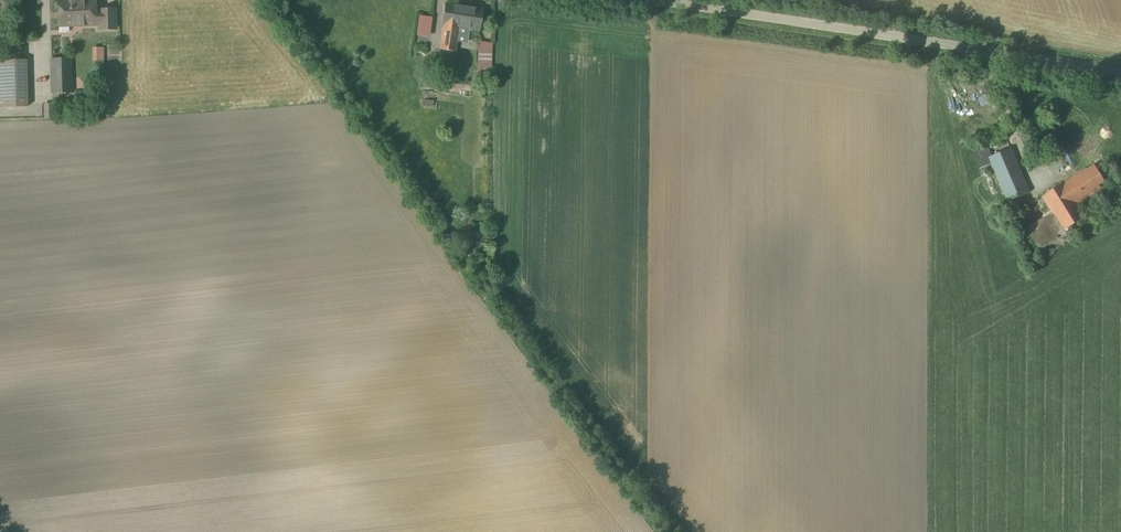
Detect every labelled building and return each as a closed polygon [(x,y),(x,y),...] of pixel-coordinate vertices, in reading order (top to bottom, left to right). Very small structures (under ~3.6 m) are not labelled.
[(95,25),(95,13),(95,0),(60,2),(59,24),(69,23),(69,26),(95,25)] [(443,25),(444,26),(459,28),(479,30),(483,10),(447,4),(443,25)] [(95,13),(95,25),(100,25),(101,31),(115,30),(115,11),(100,11),(99,13),(95,13)] [(455,52),(459,28),(444,26),(441,50),(455,52)] [(492,48),(478,47),(477,65),(492,65),(492,48)] [(64,61),(52,61),(53,94),(71,94),(71,66),(64,66),(64,61)] [(0,63),(0,109),(31,107),(29,62),(0,63)] [(438,79),(426,78),(425,88),(437,89),(438,79)] [(1013,148),(992,156),(1011,200),(1031,192),(1013,148)] [(1073,198),(1078,204),(1107,186),(1094,166),(1043,197),(1052,211),(1073,198)] [(1073,198),(1052,211),(1054,213),(1065,231),(1086,218),(1078,204),(1073,198)] [(1094,201),(1085,207),(1088,212),(1097,207),(1094,201)] [(1065,231),(1054,213),(1026,231),(1038,252),(1067,234),(1065,231)]
